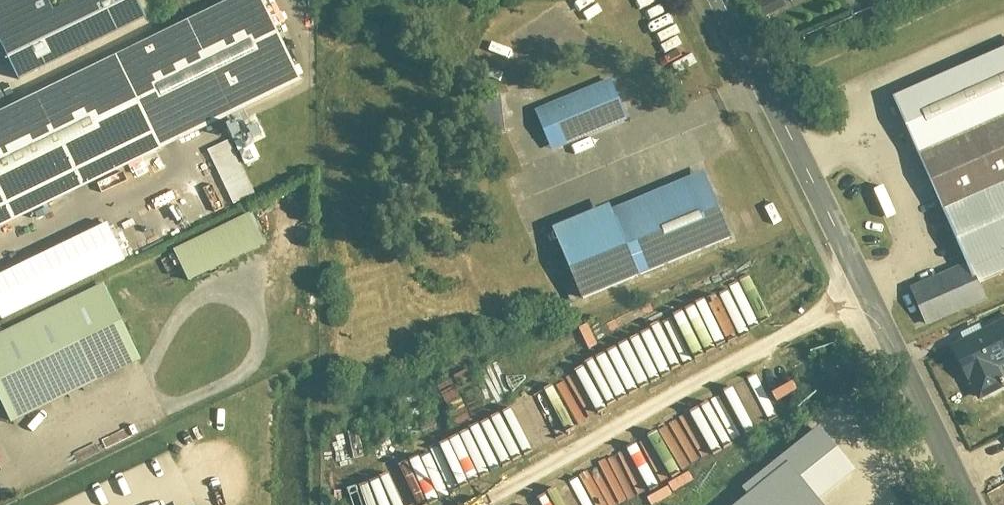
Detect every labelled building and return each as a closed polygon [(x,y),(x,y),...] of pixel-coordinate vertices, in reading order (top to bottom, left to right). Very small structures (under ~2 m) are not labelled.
[(0,116),(0,233),(301,88),(259,0),(241,0),(0,116)] [(16,86),(145,31),(132,0),(83,0),(51,13),(45,0),(0,0),(0,64),(2,69),(8,66),(16,86)] [(783,7),(780,0),(758,0),(763,15),(783,7)] [(889,105),(962,269),(967,267),(978,292),(1003,280),(1003,54),(889,105)] [(608,86),(532,118),(548,157),(625,125),(608,86)] [(478,95),(480,135),(502,134),(501,94),(478,95)] [(229,205),(252,197),(232,141),(209,148),(229,205)] [(879,179),(868,183),(879,213),(891,208),(879,179)] [(606,215),(546,240),(575,310),(726,246),(700,184),(609,222),(606,215)] [(251,215),(175,252),(190,282),(266,246),(251,215)] [(106,225),(25,256),(31,272),(9,280),(19,305),(122,265),(106,225)] [(925,333),(985,306),(978,292),(967,267),(962,269),(907,294),(925,333)] [(10,429),(141,365),(103,287),(0,338),(0,409),(10,429)] [(949,351),(976,407),(1003,394),(994,374),(1003,368),(1003,324),(949,351)] [(480,455),(487,469),(615,408),(607,392),(603,394),(592,370),(466,430),(479,456),(480,455)] [(763,381),(774,404),(797,393),(787,370),(763,381)] [(763,380),(665,416),(682,460),(780,424),(763,380)] [(821,427),(741,491),(748,499),(740,504),(822,504),(860,474),(821,427)] [(564,504),(589,504),(577,480),(556,490),(564,504)]
